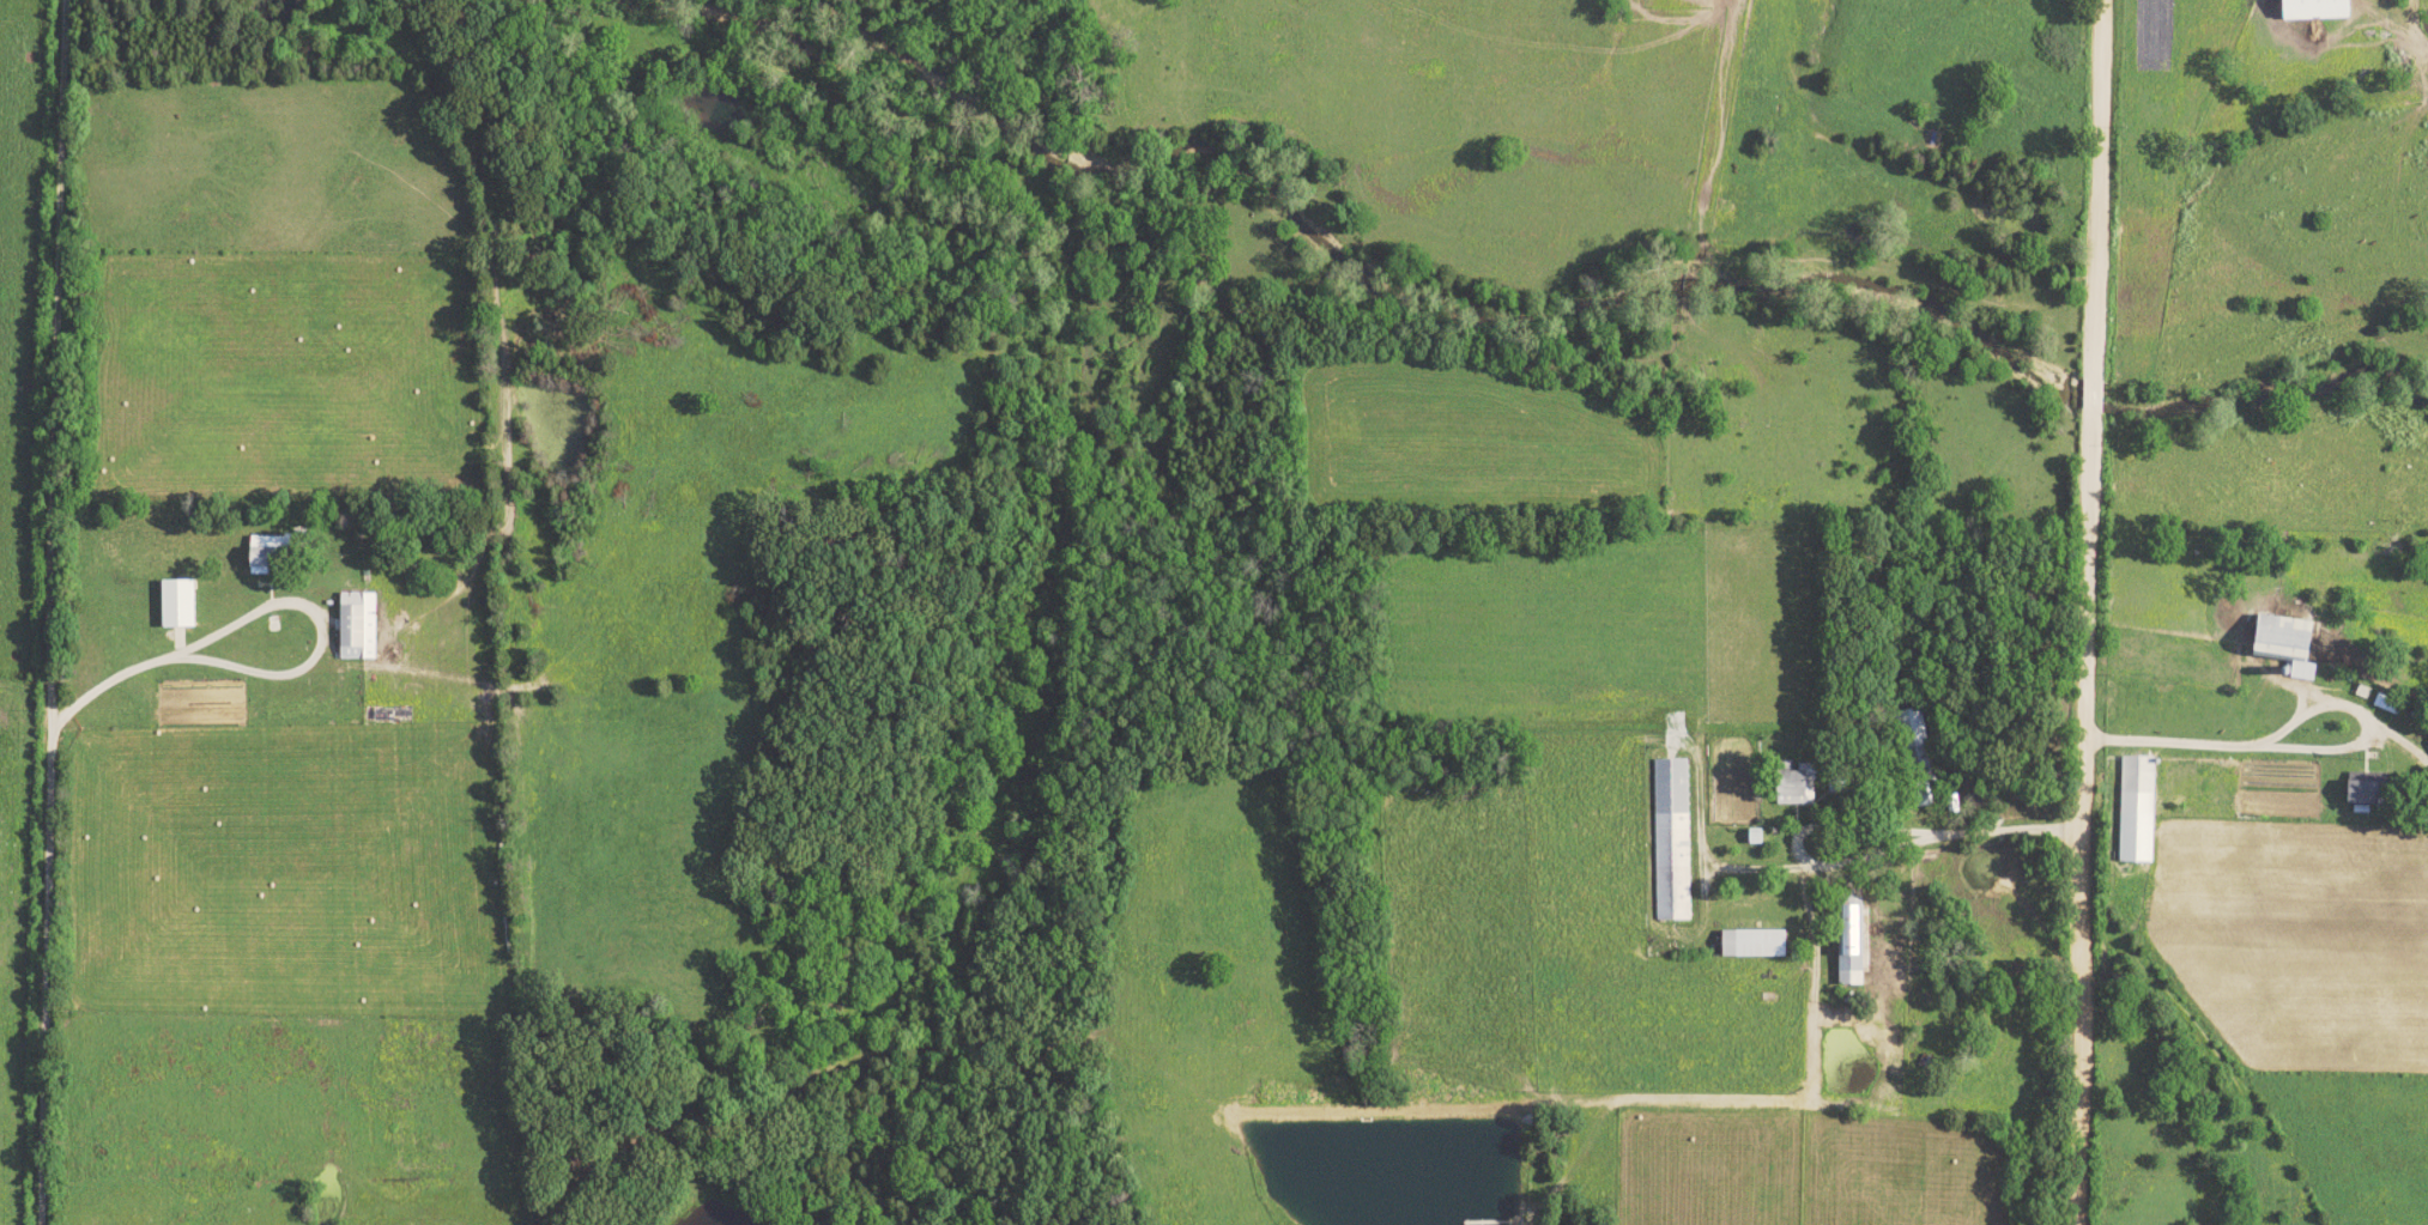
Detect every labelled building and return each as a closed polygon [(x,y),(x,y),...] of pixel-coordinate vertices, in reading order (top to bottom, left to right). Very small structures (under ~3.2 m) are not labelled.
[(275,551),(276,537),(244,536),(243,575),(258,575),(258,551),(275,551)] [(157,628),(195,627),(194,581),(156,581),(157,628)] [(374,594),(336,593),(335,659),(373,660),(374,594)] [(2306,664),(2310,621),(2248,615),(2244,655),(2288,659),(2286,678),(2313,681),(2315,665),(2306,664)] [(2117,862),(2150,863),(2153,758),(2120,757),(2117,862)] [(1656,921),(1690,920),(1688,760),(1653,760),(1656,921)] [(1808,804),(1807,770),(1769,772),(1770,805),(1808,804)] [(2340,804),(2375,803),(2374,780),(2368,780),(2368,779),(2339,781),(2340,804)] [(1745,844),(1760,845),(1761,830),(1745,830),(1745,844)] [(1859,986),(1861,906),(1835,905),(1833,986),(1859,986)] [(1717,958),(1783,957),(1782,931),(1717,932),(1717,958)]
